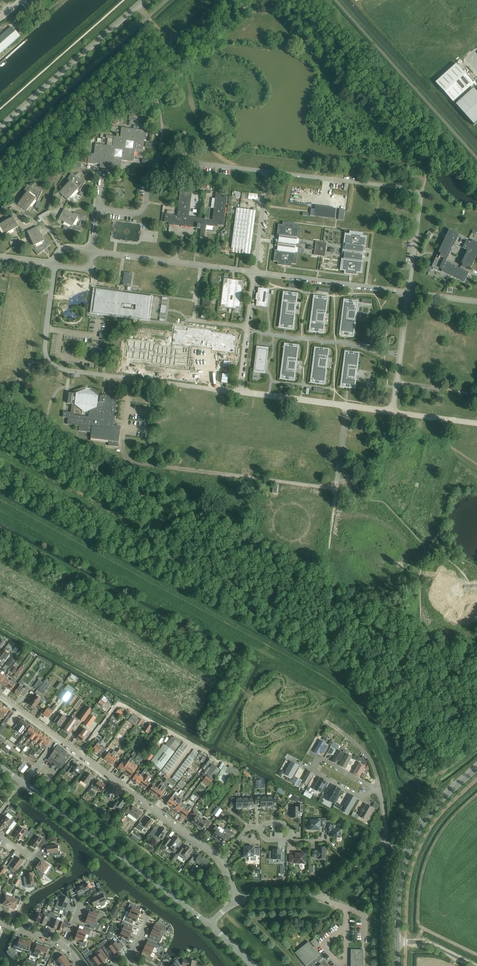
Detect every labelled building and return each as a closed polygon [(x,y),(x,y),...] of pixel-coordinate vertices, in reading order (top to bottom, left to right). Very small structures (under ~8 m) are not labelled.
[(10,29),(0,38),(0,54),(20,37),(12,27),(10,29)] [(456,64),(435,83),(444,93),(465,74),(456,64)] [(465,74),(444,93),(453,103),(474,84),(465,74)] [(455,105),(464,115),(476,103),(476,93),(473,88),(455,105)] [(464,115),(474,126),(476,123),(476,103),(464,115)] [(146,140),(148,131),(122,127),(121,137),(107,135),(107,136),(114,137),(113,146),(95,144),(94,154),(89,153),(88,163),(95,164),(96,161),(101,161),(101,165),(121,168),(122,160),(128,161),(128,159),(131,159),(131,161),(134,162),(136,149),(143,150),(145,140),(146,140)] [(85,182),(71,173),(65,183),(67,184),(64,188),(64,189),(62,191),(61,191),(59,193),(69,202),(71,200),(69,198),(71,195),(72,196),(77,190),(80,192),(85,182)] [(42,191),(27,184),(23,195),(25,195),(21,200),(22,200),(20,203),(19,202),(18,204),(28,213),(30,210),(27,209),(29,206),(30,206),(35,200),(38,201),(42,191)] [(181,226),(196,228),(200,229),(200,230),(201,230),(200,238),(204,238),(206,226),(218,227),(218,224),(220,224),(220,225),(224,226),(224,223),(227,197),(224,196),(223,197),(222,197),(222,193),(216,192),(213,220),(209,219),(209,217),(205,217),(205,219),(189,217),(193,189),(186,188),(186,193),(184,192),(184,191),(180,190),(177,215),(165,214),(164,222),(169,223),(169,225),(179,226),(179,225),(181,225),(181,226)] [(314,216),(335,219),(336,209),(316,206),(315,210),(315,213),(314,216)] [(256,211),(236,208),(231,248),(251,251),(256,211)] [(81,232),(86,216),(74,213),(74,215),(69,212),(69,213),(66,212),(66,211),(64,209),(57,221),(60,222),(61,220),(64,221),(64,222),(71,226),(70,229),(81,232)] [(0,221),(0,239),(7,236),(7,234),(13,229),(16,227),(17,230),(20,228),(13,217),(10,218),(11,219),(8,221),(8,220),(3,223),(2,221),(0,221)] [(283,223),(283,225),(278,225),(277,236),(279,237),(279,242),(276,241),(276,245),(278,246),(278,250),(275,250),(273,261),(278,262),(277,265),(291,267),(292,264),(296,265),(297,253),(295,253),(295,248),(298,248),(299,244),(296,244),(297,239),(299,239),(301,228),(296,227),(297,224),(283,223)] [(31,246),(38,255),(51,245),(44,236),(42,237),(40,232),(39,233),(37,230),(38,229),(37,227),(25,232),(26,235),(29,234),(31,237),(30,237),(33,244),(31,246)] [(445,238),(431,267),(433,268),(433,269),(436,271),(436,270),(464,283),(468,273),(445,262),(453,246),(458,248),(459,247),(467,251),(461,263),(462,264),(462,266),(466,268),(467,266),(471,268),(476,255),(476,243),(472,241),(472,240),(469,238),(469,239),(449,230),(447,234),(445,234),(443,238),(445,238)] [(343,245),(346,245),(345,250),(343,250),(342,254),(345,254),(344,259),(341,259),(340,270),(344,271),(344,274),(358,275),(358,273),(362,273),(364,262),(361,261),(362,256),(365,257),(365,253),(362,252),(363,247),(366,248),(367,236),(363,236),(363,233),(349,231),(349,234),(345,233),(343,245)] [(124,273),(123,286),(130,287),(132,274),(124,273)] [(234,280),(232,280),(232,279),(229,279),(229,280),(224,279),(221,307),(239,309),(242,281),(237,281),(237,280),(234,280)] [(257,299),(256,305),(267,307),(269,290),(258,288),(257,293),(256,293),(256,299),(257,299)] [(120,293),(96,290),(93,313),(148,319),(151,297),(139,296),(120,293)] [(280,320),(279,327),(293,329),(294,321),(295,313),(294,313),(296,304),(297,294),(284,292),(283,299),(282,306),(281,313),(280,320)] [(311,324),(310,331),(323,333),(325,323),(324,323),(325,314),(326,305),(327,305),(328,298),(314,296),(313,303),(312,310),(311,317),(311,324)] [(203,299),(202,306),(210,307),(211,300),(203,299)] [(341,320),(340,328),(341,328),(340,335),(353,336),(354,329),(355,320),(356,311),(357,311),(357,309),(358,302),(345,300),(344,307),(343,307),(343,314),(342,314),(342,320),(341,320)] [(285,344),(284,351),(283,358),(282,365),(281,372),(282,372),(281,379),(294,381),(295,373),(295,371),(296,362),(297,353),(298,346),(285,344)] [(257,348),(254,371),(265,372),(268,349),(257,348)] [(316,348),(315,355),(314,355),(314,361),(313,361),(312,368),(311,376),(311,383),(324,384),(325,377),(326,368),(327,359),(329,349),(316,348)] [(359,353),(345,352),(344,358),(343,366),(342,373),(343,373),(342,380),(341,386),(355,388),(356,381),(356,378),(355,378),(356,369),(358,361),(359,353)] [(89,389),(87,389),(85,390),(85,388),(83,387),(78,389),(73,391),(73,393),(69,393),(68,404),(72,404),(71,412),(63,411),(63,417),(68,418),(67,424),(79,426),(79,431),(91,432),(91,438),(109,441),(109,446),(118,447),(121,426),(114,425),(117,400),(110,399),(110,401),(105,400),(105,395),(101,395),(93,389),(92,388),(91,391),(89,389)] [(97,470),(83,468),(82,476),(97,478),(98,474),(96,474),(97,470)] [(420,489),(422,483),(419,482),(418,482),(415,481),(413,488),(416,488),(418,488),(420,489)] [(0,655),(0,660),(1,661),(6,656),(8,652),(10,650),(6,647),(5,649),(4,649),(0,655)] [(8,663),(7,665),(11,668),(15,662),(11,659),(8,663)] [(6,686),(10,681),(6,678),(8,676),(6,675),(0,683),(6,686)] [(10,681),(6,686),(11,690),(17,683),(15,681),(13,680),(12,679),(10,681)] [(24,689),(22,687),(25,683),(21,680),(18,683),(20,685),(19,686),(14,693),(19,696),(21,694),(24,696),(30,689),(27,686),(24,689)] [(45,681),(38,689),(43,693),(49,685),(45,681)] [(68,685),(59,697),(65,702),(74,690),(68,685)] [(37,694),(30,704),(35,708),(36,706),(40,709),(44,703),(40,700),(42,698),(37,694)] [(78,697),(71,706),(76,710),(83,701),(78,697)] [(48,718),(57,706),(55,704),(53,707),(51,709),(48,707),(43,714),(48,718)] [(4,706),(0,711),(0,717),(3,719),(5,716),(9,710),(4,706)] [(85,710),(80,716),(85,719),(92,709),(90,708),(87,712),(85,710)] [(60,726),(66,718),(60,713),(54,721),(60,726)] [(91,715),(84,724),(88,728),(95,718),(91,715)] [(128,721),(135,725),(139,719),(132,715),(128,721)] [(69,733),(78,721),(71,717),(63,728),(69,733)] [(17,725),(14,729),(21,734),(24,730),(25,730),(26,731),(29,726),(28,725),(29,724),(23,720),(21,719),(17,725)] [(143,730),(147,733),(152,727),(147,724),(143,730)] [(25,735),(29,738),(30,735),(35,729),(31,726),(25,735)] [(30,735),(29,738),(33,740),(34,738),(39,732),(35,729),(30,735)] [(84,729),(77,739),(82,742),(89,732),(84,729)] [(39,732),(34,738),(33,740),(37,743),(38,741),(43,735),(39,732)] [(126,738),(119,733),(116,737),(122,742),(126,738)] [(47,738),(43,735),(38,741),(37,743),(41,746),(47,738)] [(180,744),(182,741),(174,736),(173,738),(171,737),(165,746),(164,744),(150,762),(161,770),(180,744)] [(47,738),(41,746),(43,748),(45,749),(47,747),(51,741),(47,738)] [(97,744),(92,750),(98,754),(98,753),(101,755),(106,749),(103,746),(102,748),(99,746),(102,743),(101,742),(99,741),(97,744)] [(324,745),(325,743),(320,741),(313,753),(318,755),(320,752),(323,754),(327,747),(324,745)] [(67,752),(58,745),(48,759),(60,768),(69,756),(66,753),(67,752)] [(116,751),(108,762),(112,765),(113,764),(115,766),(119,761),(116,760),(117,759),(115,757),(118,753),(118,754),(121,750),(118,749),(116,752),(116,751)] [(108,762),(116,751),(114,750),(111,754),(109,752),(104,759),(108,762)] [(338,766),(344,755),(337,751),(331,762),(338,766)] [(200,753),(198,756),(202,759),(200,762),(202,762),(202,761),(204,762),(207,757),(200,753)] [(346,754),(339,766),(345,770),(352,757),(346,754)] [(118,767),(118,768),(120,769),(119,770),(123,773),(128,767),(130,764),(131,763),(133,760),(131,759),(131,758),(129,761),(127,760),(124,764),(122,762),(118,767)] [(291,762),(284,775),(291,779),(298,767),(291,762)] [(19,767),(18,769),(22,773),(23,773),(28,767),(23,763),(19,767)] [(128,767),(123,773),(128,776),(130,778),(130,777),(134,772),(137,768),(131,763),(130,764),(128,767)] [(359,778),(365,767),(358,763),(352,774),(359,778)] [(70,765),(70,766),(67,765),(64,769),(70,773),(70,772),(76,776),(82,768),(75,764),(73,767),(70,765)] [(213,780),(220,770),(213,765),(206,776),(207,776),(213,780)] [(229,766),(228,768),(227,769),(223,767),(215,782),(225,787),(231,776),(238,780),(240,775),(242,772),(229,766)] [(136,781),(135,782),(139,784),(148,772),(145,770),(141,776),(140,775),(140,776),(137,774),(133,779),(136,781)] [(308,771),(301,783),(306,786),(313,774),(308,771)] [(87,785),(93,777),(87,772),(81,780),(87,785)] [(148,772),(139,784),(146,789),(150,783),(148,781),(150,778),(151,776),(148,773),(148,772)] [(206,776),(204,780),(207,782),(205,785),(208,787),(210,784),(213,781),(206,776)] [(166,781),(164,783),(155,796),(159,799),(164,793),(162,792),(165,788),(164,788),(168,783),(173,787),(177,782),(175,780),(174,781),(171,779),(172,779),(169,777),(166,781)] [(327,782),(320,778),(313,790),(320,794),(327,782)] [(93,787),(94,788),(93,788),(96,791),(98,789),(101,791),(106,786),(99,781),(96,779),(92,786),(91,786),(88,789),(90,790),(93,787)] [(186,784),(181,780),(177,785),(182,789),(186,784)] [(229,791),(235,783),(231,780),(225,789),(229,791)] [(149,790),(152,792),(151,793),(155,796),(164,783),(162,782),(157,788),(156,787),(155,787),(153,785),(149,790)] [(308,787),(306,791),(303,795),(310,799),(312,795),(308,792),(311,788),(308,787)] [(340,791),(333,787),(327,797),(334,801),(340,791)] [(113,799),(117,794),(110,790),(109,790),(104,796),(109,799),(111,797),(113,799)] [(357,798),(349,794),(343,804),(351,808),(357,798)] [(174,797),(173,796),(166,804),(171,808),(178,797),(175,795),(174,797)] [(178,797),(171,808),(175,810),(181,802),(182,800),(180,798),(178,797)] [(261,804),(261,808),(266,808),(267,797),(255,797),(255,805),(256,805),(256,804),(261,804)] [(272,804),(277,804),(277,805),(278,805),(278,797),(267,797),(266,808),(272,808),(272,804)] [(111,807),(113,809),(115,810),(117,807),(121,810),(127,802),(121,798),(117,804),(115,802),(111,807)] [(182,803),(181,802),(175,810),(179,813),(185,805),(186,802),(189,799),(188,798),(185,802),(185,801),(184,802),(182,803)] [(236,805),(236,809),(242,809),(242,798),(231,798),(231,806),(231,805),(236,805)] [(253,806),(253,798),(242,798),(242,809),(248,809),(248,805),(253,805),(253,806)] [(374,808),(366,804),(359,816),(367,820),(374,808)] [(186,806),(187,806),(185,805),(179,813),(183,816),(185,818),(193,807),(190,805),(188,808),(186,806)] [(291,818),(299,818),(299,811),(302,811),(302,805),(297,805),(297,808),(291,807),(291,818)] [(138,820),(142,813),(134,807),(132,808),(130,807),(125,813),(128,815),(129,813),(138,820)] [(191,823),(196,826),(201,819),(202,819),(203,817),(197,813),(198,811),(194,808),(189,814),(195,818),(191,823)] [(14,821),(11,819),(10,820),(5,816),(0,823),(0,826),(4,829),(6,826),(9,828),(14,821)] [(148,829),(154,821),(148,817),(143,824),(141,822),(136,828),(142,832),(145,827),(148,829)] [(309,825),(307,825),(307,830),(310,830),(320,830),(320,826),(325,826),(325,819),(318,818),(318,820),(310,820),(310,821),(309,821),(309,825)] [(205,822),(202,819),(201,819),(196,826),(202,830),(205,826),(207,828),(211,823),(206,819),(205,822)] [(332,837),(337,837),(337,836),(340,836),(340,829),(335,829),(335,825),(328,825),(328,832),(332,832),(332,837)] [(212,837),(217,841),(225,830),(220,826),(218,828),(216,826),(212,831),(215,833),(212,837)] [(20,827),(13,836),(19,840),(21,837),(24,839),(26,836),(29,838),(32,834),(29,832),(26,830),(25,831),(20,827)] [(162,840),(168,832),(162,827),(158,832),(154,829),(149,834),(154,838),(156,835),(162,840)] [(231,838),(231,837),(232,835),(230,834),(231,833),(228,830),(227,831),(225,830),(217,841),(222,845),(225,840),(228,842),(231,838)] [(41,848),(46,841),(43,838),(42,840),(37,836),(30,845),(35,849),(38,846),(41,848)] [(163,845),(167,847),(168,846),(171,848),(170,850),(175,854),(177,850),(175,849),(177,846),(179,848),(182,843),(180,842),(181,841),(174,836),(172,840),(168,838),(163,845)] [(52,856),(61,855),(60,851),(59,851),(58,845),(46,847),(47,853),(52,853),(52,856)] [(182,848),(177,854),(175,857),(177,858),(179,855),(180,856),(181,854),(187,858),(193,850),(187,846),(184,850),(182,848)] [(243,858),(246,858),(249,858),(249,861),(250,862),(251,862),(252,862),(253,861),(254,861),(256,861),(257,855),(260,855),(260,849),(254,849),(254,847),(244,847),(244,855),(243,855),(243,858)] [(325,859),(325,847),(318,847),(318,851),(312,850),(312,857),(318,857),(318,859),(325,859)] [(273,851),(269,851),(269,859),(273,859),(278,860),(278,862),(285,862),(285,855),(281,855),(281,850),(273,850),(273,851)] [(304,864),(305,865),(306,864),(306,862),(305,861),(305,854),(296,854),(296,855),(289,855),(289,863),(295,863),(295,864),(303,864),(304,864)] [(194,856),(190,862),(189,864),(191,866),(192,864),(193,865),(195,862),(204,868),(209,862),(200,855),(197,859),(194,856)] [(16,871),(23,861),(18,857),(15,861),(13,859),(7,866),(10,868),(11,867),(16,871)] [(37,868),(36,870),(41,879),(44,874),(44,873),(49,866),(42,861),(36,868),(37,868)] [(28,885),(35,884),(33,872),(26,873),(27,878),(24,878),(25,887),(29,886),(28,885)] [(87,883),(75,889),(78,895),(86,892),(87,895),(93,893),(91,888),(89,889),(87,883)] [(94,907),(100,904),(101,906),(102,906),(104,905),(105,904),(104,902),(106,902),(103,894),(104,893),(103,890),(94,894),(95,897),(91,899),(94,907)] [(8,907),(11,897),(6,895),(7,893),(4,892),(1,898),(4,899),(2,905),(8,907)] [(68,904),(70,899),(62,896),(60,901),(60,902),(58,901),(56,906),(55,908),(63,911),(63,909),(64,907),(67,908),(68,904)] [(11,897),(8,907),(14,909),(16,903),(19,904),(21,898),(18,897),(17,900),(11,897)] [(130,913),(139,917),(140,914),(139,914),(140,911),(141,908),(130,904),(129,907),(132,909),(130,913)] [(39,923),(43,915),(39,914),(40,911),(37,910),(34,913),(33,916),(35,917),(34,921),(39,923)] [(90,912),(87,917),(98,921),(101,922),(104,914),(102,913),(96,911),(93,910),(92,913),(90,912)] [(43,915),(39,923),(45,926),(47,921),(50,922),(52,916),(53,913),(51,912),(50,914),(44,912),(43,915)] [(127,912),(125,916),(123,920),(134,925),(135,922),(136,920),(137,920),(139,917),(130,913),(127,912)] [(56,930),(60,922),(56,920),(57,918),(54,916),(55,914),(53,913),(52,916),(50,922),(53,923),(51,928),(56,930)] [(98,921),(87,917),(85,923),(90,925),(89,928),(98,931),(100,926),(97,925),(98,921)] [(60,922),(56,930),(62,932),(64,927),(67,928),(69,922),(64,920),(63,923),(60,922)] [(122,931),(131,935),(132,932),(131,932),(132,929),(133,926),(122,922),(121,925),(124,927),(122,931)] [(163,935),(167,927),(156,922),(155,925),(154,927),(153,927),(151,930),(163,935)] [(77,935),(85,938),(86,934),(89,935),(91,930),(85,928),(84,931),(79,929),(77,935)] [(163,935),(151,930),(150,933),(151,934),(150,936),(149,939),(159,944),(163,935)] [(131,935),(122,931),(119,937),(122,938),(120,940),(126,943),(127,940),(128,938),(129,938),(131,935)] [(85,938),(77,935),(75,940),(80,942),(79,945),(85,947),(87,942),(84,941),(85,938)] [(16,950),(19,951),(21,952),(23,949),(26,941),(20,938),(18,943),(15,942),(13,948),(16,949),(16,950)] [(143,948),(152,952),(154,947),(157,949),(159,945),(148,940),(147,943),(146,945),(145,945),(143,948)] [(30,955),(32,949),(30,948),(31,943),(26,941),(23,949),(28,951),(27,954),(30,955)] [(112,945),(117,953),(120,951),(119,950),(121,949),(124,947),(120,942),(118,944),(116,942),(112,945)] [(308,942),(295,953),(306,965),(328,965),(308,942)] [(32,949),(30,955),(39,958),(40,955),(43,947),(37,945),(35,950),(32,949)] [(117,953),(112,945),(108,948),(106,945),(102,948),(109,957),(112,956),(114,954),(115,955),(117,953)] [(49,949),(43,947),(40,955),(45,957),(44,960),(47,961),(49,955),(47,954),(49,949)] [(152,952),(143,948),(142,951),(143,951),(142,954),(141,957),(152,961),(153,958),(150,956),(152,952)] [(96,957),(101,965),(104,963),(104,962),(105,960),(108,958),(101,949),(98,951),(100,954),(96,957)] [(10,950),(7,951),(9,955),(13,958),(15,956),(11,952),(10,950)] [(364,950),(351,950),(351,965),(363,965),(364,950)] [(52,959),(57,965),(58,965),(60,965),(67,960),(63,955),(59,958),(57,956),(52,959)] [(91,965),(98,965),(100,965),(101,965),(96,957),(92,959),(90,957),(86,959),(91,965)]
